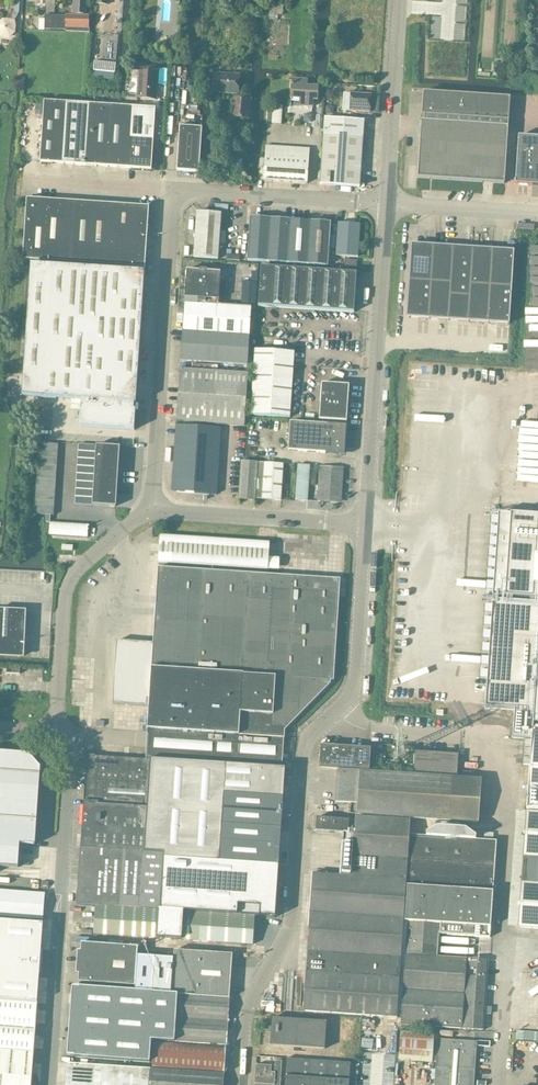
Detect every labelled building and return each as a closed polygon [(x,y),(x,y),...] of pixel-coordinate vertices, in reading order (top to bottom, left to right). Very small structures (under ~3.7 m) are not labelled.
[(2,36),(8,37),(13,32),(14,26),(13,22),(18,12),(19,3),(18,0),(14,0),(15,3),(14,12),(9,21),(3,20),(0,23),(0,34),(2,36)] [(72,14),(87,15),(87,0),(76,0),(76,3),(73,3),(72,14)] [(269,15),(269,20),(277,21),(278,16),(278,5),(270,5),(269,15)] [(46,15),(45,30),(55,30),(66,30),(66,32),(88,32),(88,29),(89,29),(89,16),(66,16),(55,15),(46,15)] [(226,28),(225,41),(234,41),(234,28),(226,28)] [(94,79),(114,80),(114,73),(95,71),(94,79)] [(156,100),(158,73),(139,72),(137,99),(156,100)] [(238,94),(239,76),(214,74),(213,92),(238,94)] [(317,100),(318,88),(306,87),(307,80),(292,79),(291,99),(300,99),(299,106),(313,107),(313,100),(317,100)] [(423,92),(417,178),(504,184),(510,98),(423,92)] [(343,93),(342,110),(350,111),(370,112),(371,95),(351,94),(343,93)] [(231,118),(247,120),(249,120),(251,100),(249,100),(233,98),(231,118)] [(41,163),(64,165),(64,160),(68,104),(45,102),(41,163)] [(64,160),(64,165),(86,166),(90,105),(68,104),(64,160)] [(90,105),(86,166),(108,168),(112,107),(90,105)] [(112,107),(108,168),(130,169),(132,139),(134,108),(112,107)] [(134,108),(132,139),(155,140),(157,110),(134,108)] [(270,124),(279,124),(279,117),(271,116),(270,124)] [(359,187),(364,121),(325,118),(320,185),(359,187)] [(180,127),(177,171),(199,173),(202,128),(180,127)] [(513,184),(537,186),(537,138),(518,136),(515,181),(514,181),(513,184)] [(132,139),(130,169),(153,171),(155,140),(132,139)] [(307,184),(309,149),(266,146),(263,181),(307,184)] [(27,198),(22,260),(67,263),(71,201),(27,198)] [(71,201),(67,263),(89,264),(93,203),(71,201)] [(93,203),(89,264),(112,266),(116,204),(93,203)] [(116,204),(112,266),(145,268),(149,207),(116,204)] [(196,212),(195,235),(220,237),(222,214),(196,212)] [(246,261),(267,262),(270,218),(250,217),(246,261)] [(270,218),(267,262),(287,263),(290,220),(270,218)] [(290,220),(287,263),(307,264),(310,221),(290,220)] [(310,221),(307,264),(328,266),(331,222),(310,221)] [(358,257),(360,224),(338,223),(336,255),(358,257)] [(194,256),(193,258),(219,260),(220,237),(195,235),(194,256)] [(413,244),(408,318),(508,325),(508,324),(509,324),(514,251),(513,251),(513,250),(512,250),(413,244)] [(80,426),(135,429),(145,272),(31,264),(23,396),(82,400),(80,426)] [(258,307),(354,313),(357,273),(261,267),(258,307)] [(186,270),(184,303),(218,305),(220,272),(186,270)] [(257,283),(242,282),(240,307),(251,308),(255,308),(257,283)] [(184,303),(182,332),(250,337),(251,308),(240,307),(218,305),(184,303)] [(182,332),(181,360),(248,364),(250,337),(182,332)] [(255,350),(250,415),(290,418),(294,352),(255,350)] [(245,426),(249,374),(180,369),(177,422),(245,426)] [(347,422),(349,386),(322,384),(319,420),(347,422)] [(344,454),(346,426),(290,422),(288,451),(344,454)] [(178,492),(217,495),(221,428),(177,425),(173,486),(178,492)] [(39,443),(38,450),(58,451),(58,445),(39,443)] [(79,444),(78,452),(95,453),(96,446),(79,444)] [(95,453),(95,458),(117,459),(119,459),(120,447),(118,447),(96,446),(95,453)] [(38,450),(38,457),(57,459),(58,451),(38,450)] [(78,452),(78,459),(95,460),(95,458),(95,453),(78,452)] [(38,457),(37,464),(57,466),(57,459),(38,457)] [(94,468),(94,470),(116,471),(118,471),(119,459),(117,459),(95,458),(95,460),(94,468)] [(78,459),(77,466),(94,468),(95,460),(78,459)] [(239,497),(239,499),(255,500),(256,499),(258,463),(258,462),(241,461),(239,497)] [(258,463),(256,499),(262,499),(281,500),(283,464),(264,463),(258,463)] [(37,464),(37,472),(56,473),(57,466),(37,464)] [(308,501),(310,465),(298,465),(296,500),(308,501)] [(77,466),(77,474),(94,475),(94,470),(94,468),(77,466)] [(342,499),(344,468),(320,466),(318,501),(338,502),(342,499)] [(94,475),(93,481),(116,483),(117,483),(118,471),(116,471),(94,470),(94,475)] [(37,472),(36,479),(56,480),(56,473),(37,472)] [(77,474),(76,482),(93,483),(93,481),(94,475),(77,474)] [(36,479),(36,486),(55,487),(56,480),(36,479)] [(93,490),(93,493),(115,494),(117,495),(117,483),(116,483),(93,481),(93,483),(93,490)] [(76,482),(76,489),(93,490),(93,483),(76,482)] [(36,486),(35,493),(55,494),(55,487),(36,486)] [(76,489),(75,497),(92,498),(93,493),(93,490),(76,489)] [(35,493),(35,500),(55,501),(55,494),(35,493)] [(92,498),(92,506),(116,507),(117,495),(115,494),(93,493),(92,498)] [(75,497),(75,504),(92,506),(92,498),(75,497)] [(35,500),(35,507),(54,508),(55,501),(35,500)] [(35,507),(34,514),(54,515),(54,508),(35,507)] [(493,597),(537,600),(537,518),(498,515),(493,597)] [(50,523),(49,535),(88,538),(88,525),(50,523)] [(268,568),(270,542),(160,535),(158,561),(268,568)] [(117,641),(113,704),(149,707),(148,729),(148,730),(181,732),(188,732),(193,733),(201,733),(229,735),(236,736),(273,738),(278,738),(284,739),(285,731),(331,684),(331,681),(334,681),(340,580),(327,579),(159,568),(154,644),(117,641)] [(486,707),(517,709),(515,737),(524,737),(525,731),(531,731),(531,727),(537,728),(537,606),(493,603),(486,707)] [(27,610),(0,609),(0,656),(21,657),(21,650),(25,650),(27,610)] [(526,810),(537,811),(537,728),(531,727),(531,731),(525,731),(524,738),(530,739),(530,740),(524,739),(524,747),(530,747),(530,749),(523,748),(523,756),(529,756),(529,757),(523,757),(522,764),(529,765),(526,810)] [(321,745),(319,767),(369,771),(371,749),(321,745)] [(415,751),(413,773),(457,776),(458,754),(415,751)] [(18,869),(19,845),(35,846),(40,768),(28,754),(0,752),(0,868),(18,869)] [(85,785),(84,802),(148,806),(151,759),(150,759),(96,756),(87,755),(87,758),(86,766),(85,785)] [(148,806),(146,852),(164,853),(164,854),(219,857),(220,842),(221,825),(217,824),(219,794),(284,798),(285,782),(270,781),(271,767),(241,765),(170,761),(167,760),(151,759),(148,806)] [(271,767),(270,781),(285,782),(285,768),(271,767)] [(338,770),(336,802),(358,803),(358,805),(349,804),(348,813),(357,814),(411,818),(413,775),(338,770)] [(413,775),(411,818),(451,821),(478,823),(482,779),(454,777),(413,775)] [(219,794),(217,824),(221,825),(281,829),(283,800),(284,798),(219,794)] [(84,802),(77,904),(142,908),(160,910),(164,854),(164,853),(146,852),(148,806),(84,802)] [(521,888),(519,928),(537,929),(537,812),(526,812),(521,888)] [(312,889),(304,1012),(367,1016),(371,1016),(394,1018),(405,920),(491,926),(497,841),(476,839),(476,837),(470,832),(466,829),(438,827),(432,830),(426,833),(426,836),(410,835),(411,820),(356,817),(355,830),(349,830),(350,820),(317,818),(316,827),(316,831),(343,833),(341,876),(313,874),(312,889)] [(221,825),(220,842),(275,845),(275,849),(280,849),(281,829),(221,825)] [(220,842),(219,857),(279,861),(280,852),(280,849),(275,849),(275,845),(220,842)] [(164,854),(160,910),(255,916),(275,917),(276,917),(276,916),(278,876),(279,861),(219,857),(164,854)] [(45,894),(0,890),(0,917),(43,920),(45,894)] [(96,907),(95,934),(182,940),(253,944),(255,917),(184,913),(96,907)] [(405,920),(394,1018),(397,1018),(401,1018),(401,1025),(484,1030),(484,1028),(485,1014),(491,1015),(491,1007),(485,1007),(488,960),(438,957),(440,935),(490,938),(491,926),(405,920)] [(32,1081),(33,1063),(34,1048),(35,1035),(36,1023),(37,1010),(38,1004),(38,1003),(39,977),(41,950),(43,924),(0,921),(0,1084),(31,1084),(32,1081)] [(78,951),(76,974),(79,974),(78,983),(86,983),(134,986),(137,948),(89,945),(81,944),(81,951),(78,951)] [(156,993),(152,1040),(154,1041),(226,1045),(229,998),(232,955),(174,951),(171,995),(157,994),(156,993)] [(73,987),(67,1056),(74,1057),(150,1062),(151,1040),(152,1040),(156,993),(155,993),(79,987),(73,987)] [(324,1049),(326,1022),(272,1018),(270,1046),(324,1049)] [(400,1030),(398,1060),(432,1062),(434,1032),(400,1030)] [(437,1081),(436,1084),(473,1084),(476,1041),(440,1038),(437,1081)] [(154,1042),(152,1068),(224,1073),(224,1071),(226,1047),(154,1042)] [(284,1084),(316,1084),(318,1061),(286,1058),(284,1084)] [(281,1069),(282,1060),(275,1060),(274,1065),(271,1065),(255,1064),(254,1084),(280,1084),(281,1069)] [(316,1084),(349,1084),(350,1063),(318,1061),(316,1084)] [(66,1084),(149,1084),(150,1069),(67,1063),(66,1084)] [(149,1084),(223,1084),(224,1074),(150,1069),(149,1084)]
